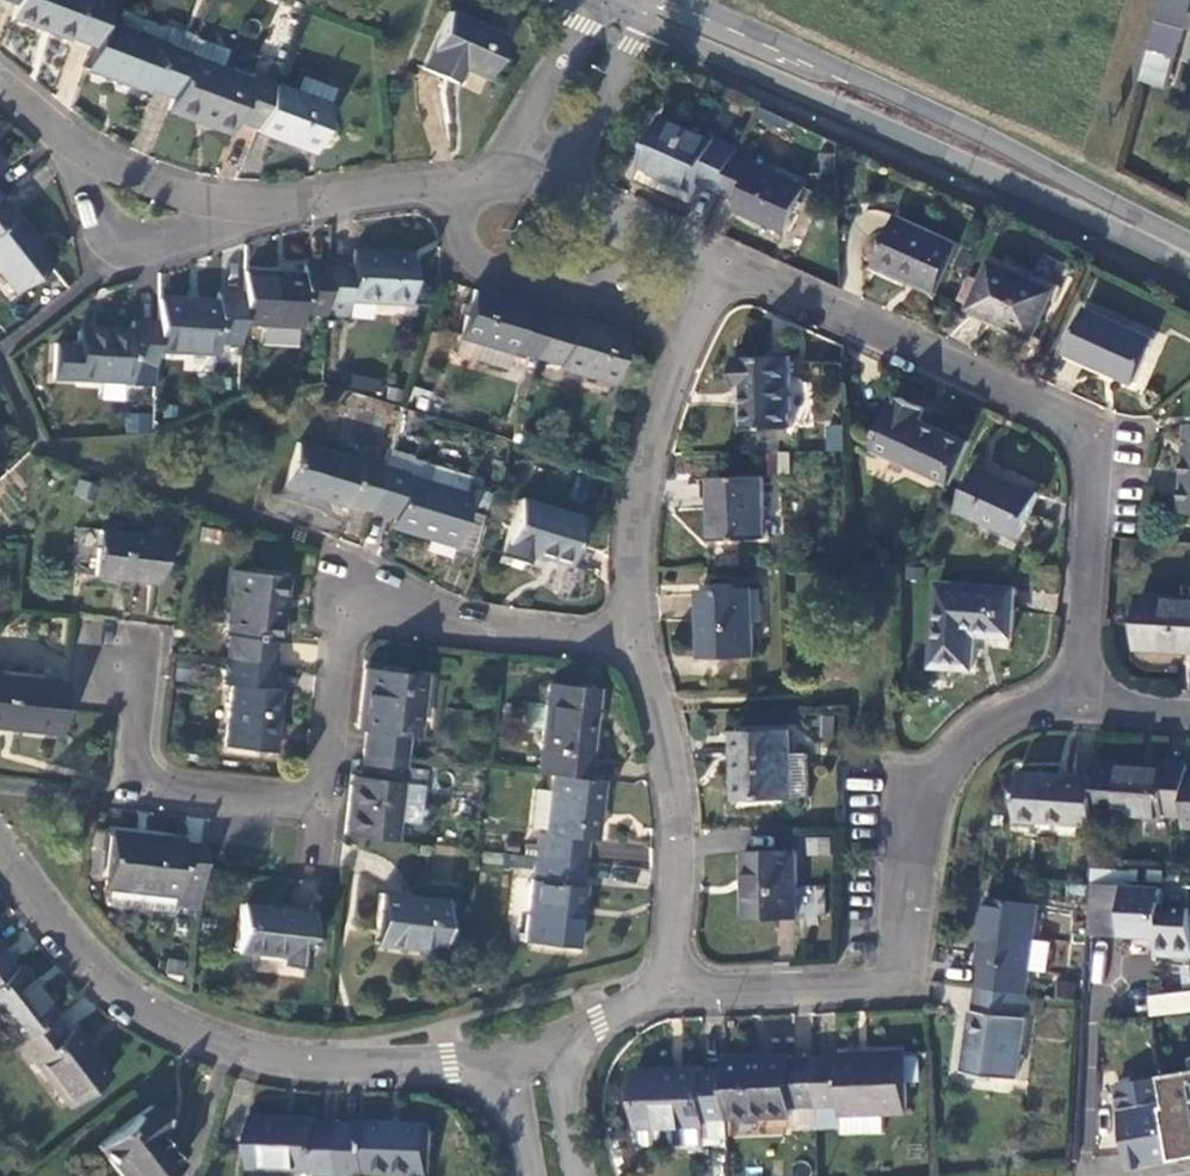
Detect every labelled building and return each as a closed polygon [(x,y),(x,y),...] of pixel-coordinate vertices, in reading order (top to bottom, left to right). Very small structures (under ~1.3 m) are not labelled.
[(96,47),(106,20),(114,0),(18,0),(16,5),(9,20),(67,42),(69,38),(96,47)] [(1165,88),(1189,0),(1159,0),(1136,80),(1165,88)] [(504,38),(447,12),(422,67),(452,82),(462,65),(486,77),(504,38)] [(149,91),(172,100),(188,56),(196,36),(174,27),(168,44),(106,20),(96,47),(87,71),(147,95),(149,91)] [(230,49),(196,36),(188,56),(223,69),(230,49)] [(258,128),(273,87),(275,83),(251,73),(249,78),(223,69),(188,56),(172,100),(168,111),(228,135),(234,119),(258,128)] [(300,78),(293,95),(326,107),(332,90),(300,78)] [(258,128),(257,130),(310,150),(326,107),(293,95),(273,87),(258,128)] [(698,182),(720,192),(738,153),(740,148),(718,138),(717,142),(661,118),(640,167),(694,190),(698,182)] [(738,153),(720,192),(741,202),(737,211),(784,231),(804,187),(757,166),(759,162),(738,153)] [(0,200),(0,276),(13,293),(50,264),(15,215),(13,217),(0,200)] [(958,243),(897,217),(875,266),(935,292),(958,243)] [(351,268),(327,267),(325,316),(350,317),(350,301),(409,304),(410,256),(353,252),(351,268)] [(1053,290),(991,264),(971,309),(1032,337),(1053,290)] [(243,272),(242,297),(240,323),(301,327),(302,315),(325,316),(327,267),(302,266),(302,277),(243,272)] [(525,306),(474,291),(470,307),(462,304),(459,315),(465,316),(460,338),(462,339),(513,354),(514,350),(536,356),(548,317),(525,309),(525,306)] [(216,304),(159,301),(157,323),(157,352),(217,357),(217,342),(240,342),(240,323),(242,297),(217,296),(216,304)] [(1152,338),(1086,310),(1067,352),(1133,382),(1152,338)] [(548,317),(536,356),(559,362),(558,367),(611,384),(625,337),(571,320),(570,324),(548,317)] [(157,352),(157,323),(131,323),(130,332),(101,331),(101,335),(77,334),(74,380),(128,383),(129,365),(156,367),(157,352)] [(513,354),(462,339),(457,356),(508,371),(513,354)] [(790,358),(735,359),(737,390),(742,389),(744,430),(793,428),(790,358)] [(949,487),(969,444),(921,421),(925,412),(901,400),(895,410),(893,410),(873,452),(949,487)] [(151,433),(154,414),(127,410),(124,429),(151,433)] [(827,452),(842,450),(839,424),(824,426),(827,452)] [(369,509),(382,465),(360,459),(359,460),(300,442),(284,487),(347,506),(348,503),(369,509)] [(404,472),(382,465),(369,509),(392,515),(389,528),(450,545),(465,495),(403,476),(404,472)] [(1037,492),(979,465),(956,511),(1015,539),(1037,492)] [(762,478),(709,480),(710,542),(764,541),(762,478)] [(581,520),(520,501),(502,557),(527,565),(531,553),(567,564),(581,520)] [(158,539),(98,532),(94,577),(153,583),(158,539)] [(227,659),(273,664),(275,640),(279,640),(285,577),(231,572),(224,633),(229,635),(227,659)] [(1014,590),(935,583),(929,665),(968,668),(971,633),(1011,636),(1014,590)] [(749,589),(698,591),(701,656),(751,654),(749,589)] [(1139,597),(1137,649),(1189,652),(1189,600),(1139,597)] [(271,688),(273,664),(227,659),(224,683),(230,684),(223,745),(272,753),(280,690),(271,688)] [(420,676),(362,668),(355,731),(365,731),(362,754),(403,759),(406,736),(414,737),(420,676)] [(64,684),(0,677),(0,728),(60,734),(61,711),(64,684)] [(541,732),(536,775),(549,777),(585,780),(593,692),(546,686),(544,705),(525,703),(522,729),(541,732)] [(836,721),(826,721),(826,740),(835,740),(836,721)] [(790,733),(733,735),(734,777),(740,777),(740,800),(809,798),(808,753),(792,753),(790,733)] [(400,784),(403,759),(362,754),(359,778),(350,776),(342,837),(394,843),(396,824),(416,826),(420,787),(400,784)] [(1167,767),(1098,762),(1096,779),(1094,814),(1164,819),(1164,815),(1182,815),(1185,775),(1186,764),(1167,763),(1167,767)] [(1094,814),(1096,779),(1021,774),(1018,822),(1093,826),(1094,814)] [(1185,775),(1182,815),(1182,828),(1189,828),(1189,775),(1185,775)] [(593,842),(600,781),(585,780),(549,777),(548,793),(544,830),(544,835),(536,835),(533,859),(581,864),(584,840),(593,842)] [(548,793),(534,791),(530,828),(544,830),(548,793)] [(803,836),(804,856),(830,855),(829,835),(803,836)] [(201,870),(204,846),(181,844),(181,841),(152,838),(152,841),(110,836),(104,902),(174,910),(176,892),(199,894),(201,870)] [(794,851),(744,853),(745,878),(748,878),(750,919),(797,917),(794,851)] [(581,864),(533,859),(531,882),(529,882),(524,942),(574,948),(581,888),(578,887),(581,864)] [(1189,909),(1159,908),(1160,891),(1092,887),(1089,933),(1156,937),(1156,955),(1189,956),(1189,914),(1189,909)] [(444,903),(378,894),(372,945),(439,952),(444,903)] [(982,964),(979,989),(1025,995),(1029,972),(1044,974),(1048,944),(1032,942),(1038,908),(987,900),(978,963),(982,964)] [(311,912),(240,903),(235,951),(280,956),(279,965),(305,967),(311,912)] [(13,1045),(50,1017),(54,1015),(17,967),(13,969),(0,950),(0,1028),(13,1045)] [(1025,995),(979,989),(976,1012),(971,1012),(963,1072),(1014,1080),(1024,1019),(1022,1018),(1025,995)] [(1189,1013),(1189,990),(1146,993),(1147,1016),(1189,1013)] [(50,1017),(13,1045),(28,1065),(32,1062),(68,1108),(107,1079),(73,1032),(65,1038),(50,1017)] [(814,1059),(816,1107),(840,1106),(841,1116),(882,1115),(906,1114),(904,1053),(837,1055),(837,1058),(814,1059)] [(791,1057),(726,1060),(726,1071),(728,1118),(793,1116),(792,1108),(816,1107),(814,1059),(791,1060),(791,1057)] [(1189,1158),(1189,1064),(1159,1070),(1160,1076),(1166,1106),(1163,1107),(1169,1142),(1173,1161),(1189,1158)] [(645,1147),(705,1145),(704,1119),(728,1118),(726,1071),(702,1073),(701,1068),(636,1071),(638,1129),(641,1129),(641,1143),(645,1147)] [(1132,1168),(1173,1161),(1169,1142),(1163,1107),(1166,1106),(1160,1076),(1117,1084),(1132,1168)] [(97,1148),(119,1175),(166,1175),(178,1167),(154,1134),(165,1126),(151,1107),(97,1148)] [(882,1115),(841,1116),(841,1133),(883,1132),(882,1115)] [(344,1124),(319,1123),(320,1119),(255,1117),(254,1168),(318,1171),(318,1175),(332,1175),(342,1175),(344,1124)] [(705,1145),(729,1144),(728,1118),(704,1119),(705,1145)] [(344,1124),(342,1175),(365,1175),(365,1174),(422,1175),(430,1175),(432,1124),(367,1122),(368,1126),(344,1124)]
